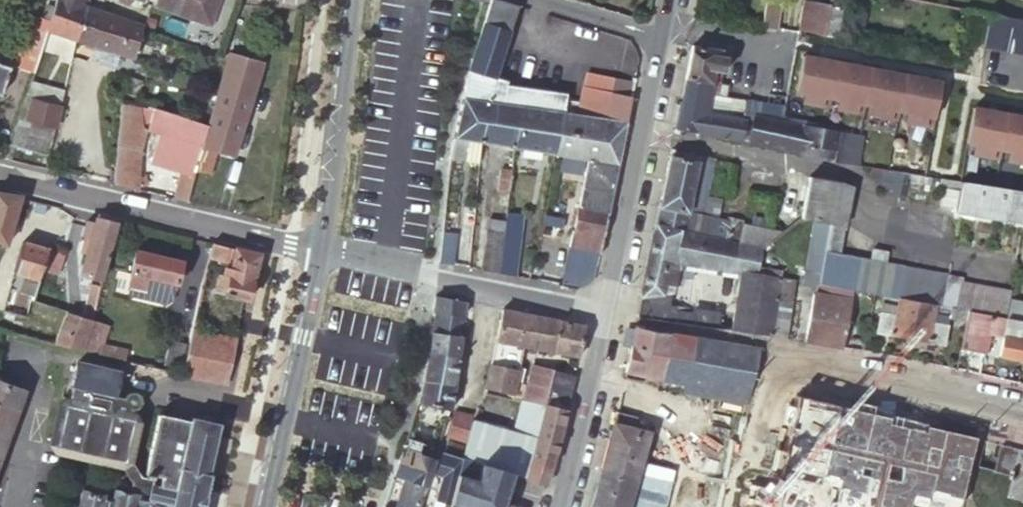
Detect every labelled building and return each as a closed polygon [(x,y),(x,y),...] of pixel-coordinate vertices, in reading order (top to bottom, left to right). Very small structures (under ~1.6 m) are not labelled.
[(51,8),(46,25),(43,33),(72,42),(83,10),(86,0),(54,0),(51,8)] [(156,10),(209,27),(218,0),(160,0),(156,10)] [(491,85),(507,33),(514,8),(491,1),(489,6),(483,26),(475,50),(460,99),(463,100),(488,104),(521,109),(560,115),(563,96),(491,85)] [(766,2),(761,29),(774,32),(779,4),(766,2)] [(801,5),(796,35),(800,35),(821,38),(825,11),(826,9),(801,5)] [(46,25),(51,8),(45,6),(40,23),(46,25)] [(83,10),(72,42),(91,48),(102,16),(83,10)] [(821,38),(834,41),(837,13),(829,11),(825,11),(821,38)] [(1005,18),(987,15),(979,52),(997,56),(1005,18)] [(113,56),(119,58),(129,24),(102,16),(91,48),(113,56)] [(1022,22),(1005,18),(997,56),(1014,59),(1022,22)] [(43,33),(46,25),(40,23),(30,19),(14,68),(31,73),(43,33)] [(1022,22),(1014,59),(1022,61),(1022,22)] [(133,63),(143,29),(129,24),(119,58),(133,63)] [(89,57),(94,64),(109,69),(113,56),(91,48),(89,57)] [(690,49),(683,81),(718,88),(721,74),(723,74),(727,56),(690,49)] [(261,66),(227,56),(205,131),(201,147),(219,152),(235,157),(261,66)] [(836,63),(801,56),(795,92),(802,93),(821,97),(819,107),(828,108),(829,98),(836,63)] [(870,69),(836,63),(829,98),(836,100),(856,103),(854,113),(862,115),(864,105),(870,69)] [(905,76),(870,69),(864,105),(871,106),(890,110),(888,120),(896,121),(898,111),(905,76)] [(606,122),(611,97),(607,97),(610,81),(584,76),(576,117),(606,122)] [(939,82),(905,76),(898,111),(905,113),(925,116),(923,126),(931,128),(939,82)] [(128,79),(121,101),(132,105),(139,82),(128,79)] [(683,81),(673,132),(737,144),(741,124),(739,124),(724,120),(706,116),(709,99),(715,100),(718,88),(683,81)] [(27,84),(22,99),(59,106),(62,90),(27,84)] [(726,90),(718,88),(715,100),(724,101),(726,90)] [(802,93),(800,103),(819,107),(821,97),(802,93)] [(625,125),(630,100),(611,97),(606,122),(625,125)] [(11,134),(51,142),(59,106),(22,99),(11,134)] [(706,116),(724,120),(728,102),(724,101),(715,100),(709,99),(706,116)] [(488,104),(463,100),(454,143),(464,145),(480,147),(488,104)] [(836,100),(834,110),(854,113),(856,103),(836,100)] [(116,148),(112,186),(139,192),(133,173),(136,132),(134,106),(132,105),(121,101),(120,104),(116,148)] [(724,120),(739,124),(743,105),(728,102),(724,120)] [(521,109),(488,104),(480,147),(514,153),(514,151),(521,109)] [(739,124),(741,124),(751,126),(753,118),(762,119),(764,110),(743,105),(739,124)] [(871,106),(869,116),(888,120),(890,110),(871,106)] [(1005,115),(970,108),(964,144),(971,145),(990,149),(988,159),(997,160),(998,150),(1005,115)] [(562,115),(560,115),(521,109),(514,151),(514,153),(554,159),(562,115)] [(762,119),(764,120),(781,122),(783,112),(764,110),(762,119)] [(205,131),(152,112),(147,129),(155,132),(147,162),(177,171),(169,200),(185,203),(194,170),(201,147),(205,131)] [(905,113),(903,123),(923,126),(925,116),(905,113)] [(615,170),(625,125),(606,122),(576,117),(562,115),(554,159),(588,165),(615,170)] [(1005,115),(998,150),(1005,152),(1022,155),(1022,118),(1005,115)] [(751,126),(747,146),(758,148),(764,120),(762,119),(753,118),(751,126)] [(860,169),(860,165),(861,156),(865,136),(817,128),(781,122),(764,120),(758,148),(799,156),(799,158),(860,169)] [(741,124),(737,144),(747,146),(751,126),(741,124)] [(464,145),(454,143),(451,163),(462,164),(464,145)] [(464,145),(462,164),(478,166),(480,147),(464,145)] [(971,145),(969,155),(988,159),(990,149),(971,145)] [(201,147),(194,170),(212,175),(219,152),(201,147)] [(670,151),(653,229),(724,243),(729,224),(712,220),(700,218),(704,197),(713,159),(670,151)] [(1003,162),(1022,165),(1022,164),(1022,155),(1005,152),(1003,162)] [(860,165),(871,168),(878,169),(880,159),(861,156),(860,165)] [(606,219),(615,170),(588,165),(579,212),(606,219)] [(878,169),(871,168),(868,179),(888,188),(891,172),(878,169)] [(891,172),(888,188),(886,194),(899,196),(904,174),(891,172)] [(509,201),(511,177),(500,175),(499,182),(496,181),(493,196),(502,198),(502,200),(509,201)] [(803,214),(802,221),(811,222),(832,226),(841,229),(843,228),(851,189),(839,186),(839,184),(810,179),(803,214)] [(939,179),(937,189),(940,190),(962,194),(959,210),(959,212),(1022,224),(1022,194),(939,179)] [(6,243),(22,193),(0,190),(0,241),(6,243)] [(962,194),(940,190),(938,206),(959,210),(962,194)] [(716,199),(704,197),(700,218),(712,220),(716,199)] [(767,238),(771,243),(802,221),(803,214),(778,209),(772,219),(767,238)] [(579,212),(573,211),(570,225),(576,227),(579,212)] [(598,260),(606,219),(579,212),(576,227),(570,253),(598,260)] [(506,228),(519,230),(520,216),(508,214),(506,228)] [(101,281),(118,223),(96,217),(94,223),(87,221),(83,235),(84,235),(90,237),(87,246),(78,273),(85,276),(84,281),(88,282),(90,277),(101,281)] [(751,229),(762,230),(765,219),(753,217),(751,229)] [(729,224),(724,243),(739,246),(742,227),(743,221),(731,219),(729,224)] [(827,249),(832,226),(811,222),(802,269),(813,271),(818,247),(827,249)] [(491,225),(488,240),(504,242),(506,228),(491,225)] [(941,308),(947,280),(884,266),(886,253),(869,250),(866,263),(835,257),(841,229),(832,226),(827,249),(821,283),(832,285),(876,295),(884,296),(918,303),(941,308)] [(739,246),(760,251),(765,231),(762,230),(751,229),(742,227),(739,246)] [(501,277),(512,279),(519,230),(506,228),(504,242),(501,277)] [(653,229),(636,319),(693,327),(695,313),(670,308),(675,282),(677,275),(680,262),(742,274),(755,276),(757,268),(760,251),(739,246),(724,243),(653,229)] [(90,237),(84,235),(81,244),(87,246),(90,237)] [(440,266),(452,268),(456,238),(444,237),(440,266)] [(34,295),(50,247),(25,240),(15,272),(27,276),(22,292),(34,295)] [(488,240),(483,274),(501,277),(504,242),(488,240)] [(258,252),(213,242),(210,255),(229,259),(228,264),(225,263),(223,273),(219,272),(215,289),(244,296),(247,297),(258,252)] [(799,283),(820,287),(821,283),(827,249),(818,247),(813,271),(802,269),(799,283)] [(55,249),(48,268),(63,273),(69,254),(55,249)] [(172,282),(174,283),(180,261),(134,249),(125,287),(128,287),(143,291),(144,284),(152,286),(154,278),(172,282)] [(742,274),(739,293),(777,300),(782,273),(757,268),(755,276),(742,274)] [(677,275),(675,282),(684,284),(686,276),(677,275)] [(1004,321),(1009,300),(1010,296),(958,285),(959,279),(948,277),(947,280),(941,308),(969,314),(985,317),(1004,321)] [(128,287),(127,292),(164,301),(168,298),(172,282),(154,278),(152,286),(144,284),(143,291),(128,287)] [(815,298),(805,344),(841,350),(850,304),(829,301),(832,285),(821,283),(820,287),(818,298),(815,298)] [(93,284),(89,295),(96,297),(100,285),(93,284)] [(465,302),(466,300),(436,293),(435,303),(434,310),(437,310),(464,314),(465,302)] [(739,293),(735,311),(787,321),(790,303),(777,300),(739,293)] [(57,344),(83,350),(90,319),(96,300),(96,297),(89,295),(83,317),(67,313),(61,333),(57,344)] [(918,303),(884,296),(877,334),(910,341),(918,303)] [(1009,300),(1004,321),(1009,322),(1022,325),(1022,302),(1009,300)] [(476,304),(465,302),(464,314),(473,315),(476,304)] [(969,314),(941,308),(918,303),(910,341),(944,348),(949,323),(966,327),(969,314)] [(541,315),(502,307),(496,338),(520,342),(534,345),(541,315)] [(695,313),(693,327),(716,331),(720,312),(696,309),(695,313)] [(464,314),(437,310),(434,329),(461,333),(464,314)] [(732,324),(731,333),(783,341),(787,321),(735,311),(732,324)] [(980,334),(985,317),(969,314),(966,327),(965,331),(980,334)] [(585,325),(541,315),(534,345),(580,355),(585,325)] [(1009,322),(1004,321),(985,317),(980,334),(1005,339),(1009,322)] [(90,319),(83,350),(134,362),(136,354),(137,349),(108,341),(112,324),(90,319)] [(725,322),(723,332),(731,333),(732,324),(725,322)] [(1022,362),(1022,325),(1009,322),(1005,339),(1002,358),(1022,362)] [(698,337),(634,326),(625,367),(693,382),(693,387),(750,397),(751,395),(752,385),(759,349),(698,337)] [(182,374),(201,378),(226,384),(235,339),(192,329),(189,346),(182,374)] [(461,333),(434,329),(433,329),(430,349),(457,354),(461,333)] [(520,342),(496,338),(491,362),(511,366),(512,359),(517,360),(520,342)] [(169,342),(162,369),(182,374),(189,346),(169,342)] [(453,382),(457,354),(430,349),(427,365),(424,377),(453,382)] [(491,362),(486,383),(509,388),(511,388),(512,380),(517,360),(512,359),(511,366),(491,362)] [(193,413),(192,418),(167,412),(152,472),(141,457),(150,420),(143,408),(131,405),(132,403),(134,404),(137,404),(140,402),(142,399),(143,396),(142,393),(139,390),(137,389),(133,389),(130,391),(129,392),(128,394),(128,396),(117,393),(121,373),(79,362),(58,450),(101,461),(122,466),(133,482),(130,495),(139,498),(137,506),(204,506),(212,473),(209,472),(222,421),(193,413)] [(546,401),(568,407),(577,374),(530,364),(526,382),(522,400),(545,404),(546,401)] [(453,382),(424,377),(417,402),(449,409),(453,382)] [(516,399),(522,400),(526,382),(512,380),(511,388),(509,388),(507,395),(516,399)] [(20,390),(0,383),(0,448),(20,390)] [(790,391),(773,470),(741,463),(733,506),(953,506),(969,430),(790,391)] [(527,478),(548,484),(568,407),(546,401),(545,404),(522,400),(514,434),(536,439),(528,472),(527,478)] [(617,407),(608,448),(593,506),(627,506),(651,427),(635,422),(637,412),(617,407)] [(448,437),(468,442),(473,422),(475,414),(455,409),(453,417),(448,437)] [(516,470),(528,472),(536,439),(514,434),(473,422),(468,442),(464,455),(516,470)] [(464,455),(468,442),(448,437),(444,452),(464,457),(464,455)] [(1021,477),(1022,468),(1022,451),(1000,445),(994,469),(1021,477)] [(437,455),(429,454),(404,447),(397,471),(410,475),(401,506),(422,506),(437,455)] [(438,496),(453,501),(464,457),(444,452),(437,473),(443,474),(438,496)] [(453,501),(477,506),(506,506),(516,470),(464,455),(464,457),(453,501)] [(139,498),(130,495),(116,491),(115,494),(104,492),(104,496),(93,493),(81,491),(78,506),(137,506),(139,498)]
